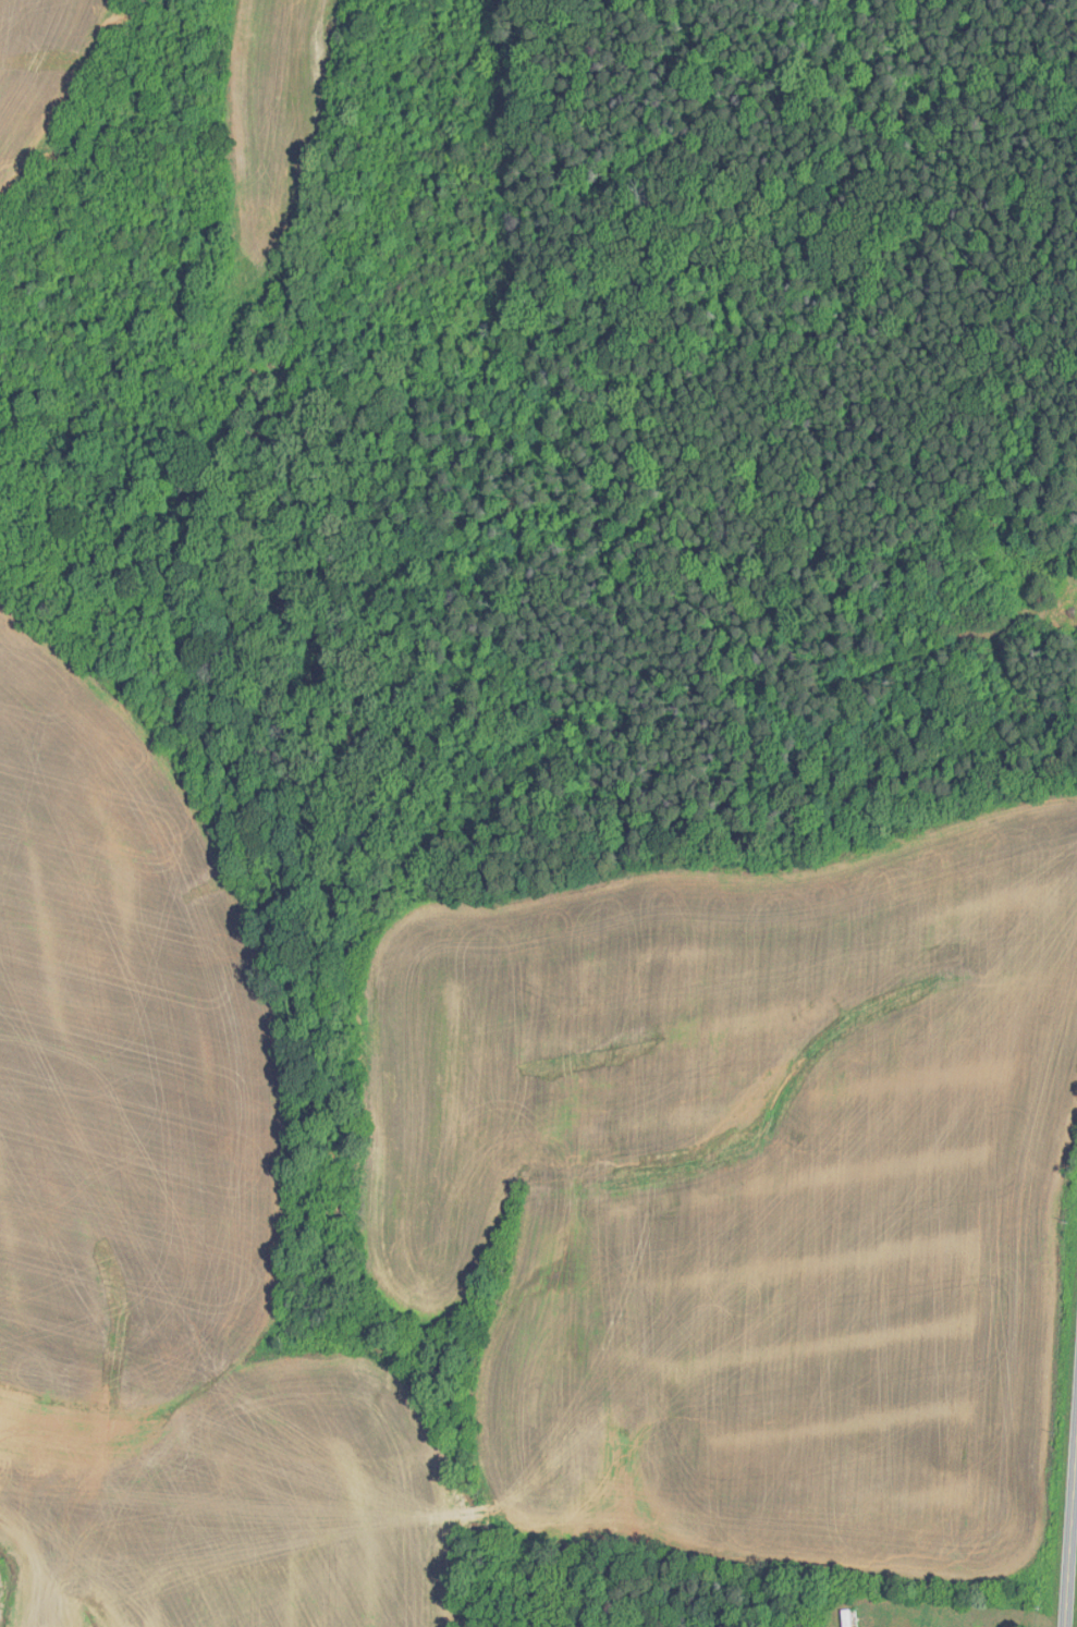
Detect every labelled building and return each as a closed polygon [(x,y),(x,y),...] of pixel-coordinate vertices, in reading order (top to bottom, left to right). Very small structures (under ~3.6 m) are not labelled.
[(841,1611),(841,1626),(852,1626),(852,1611),(841,1611)]
